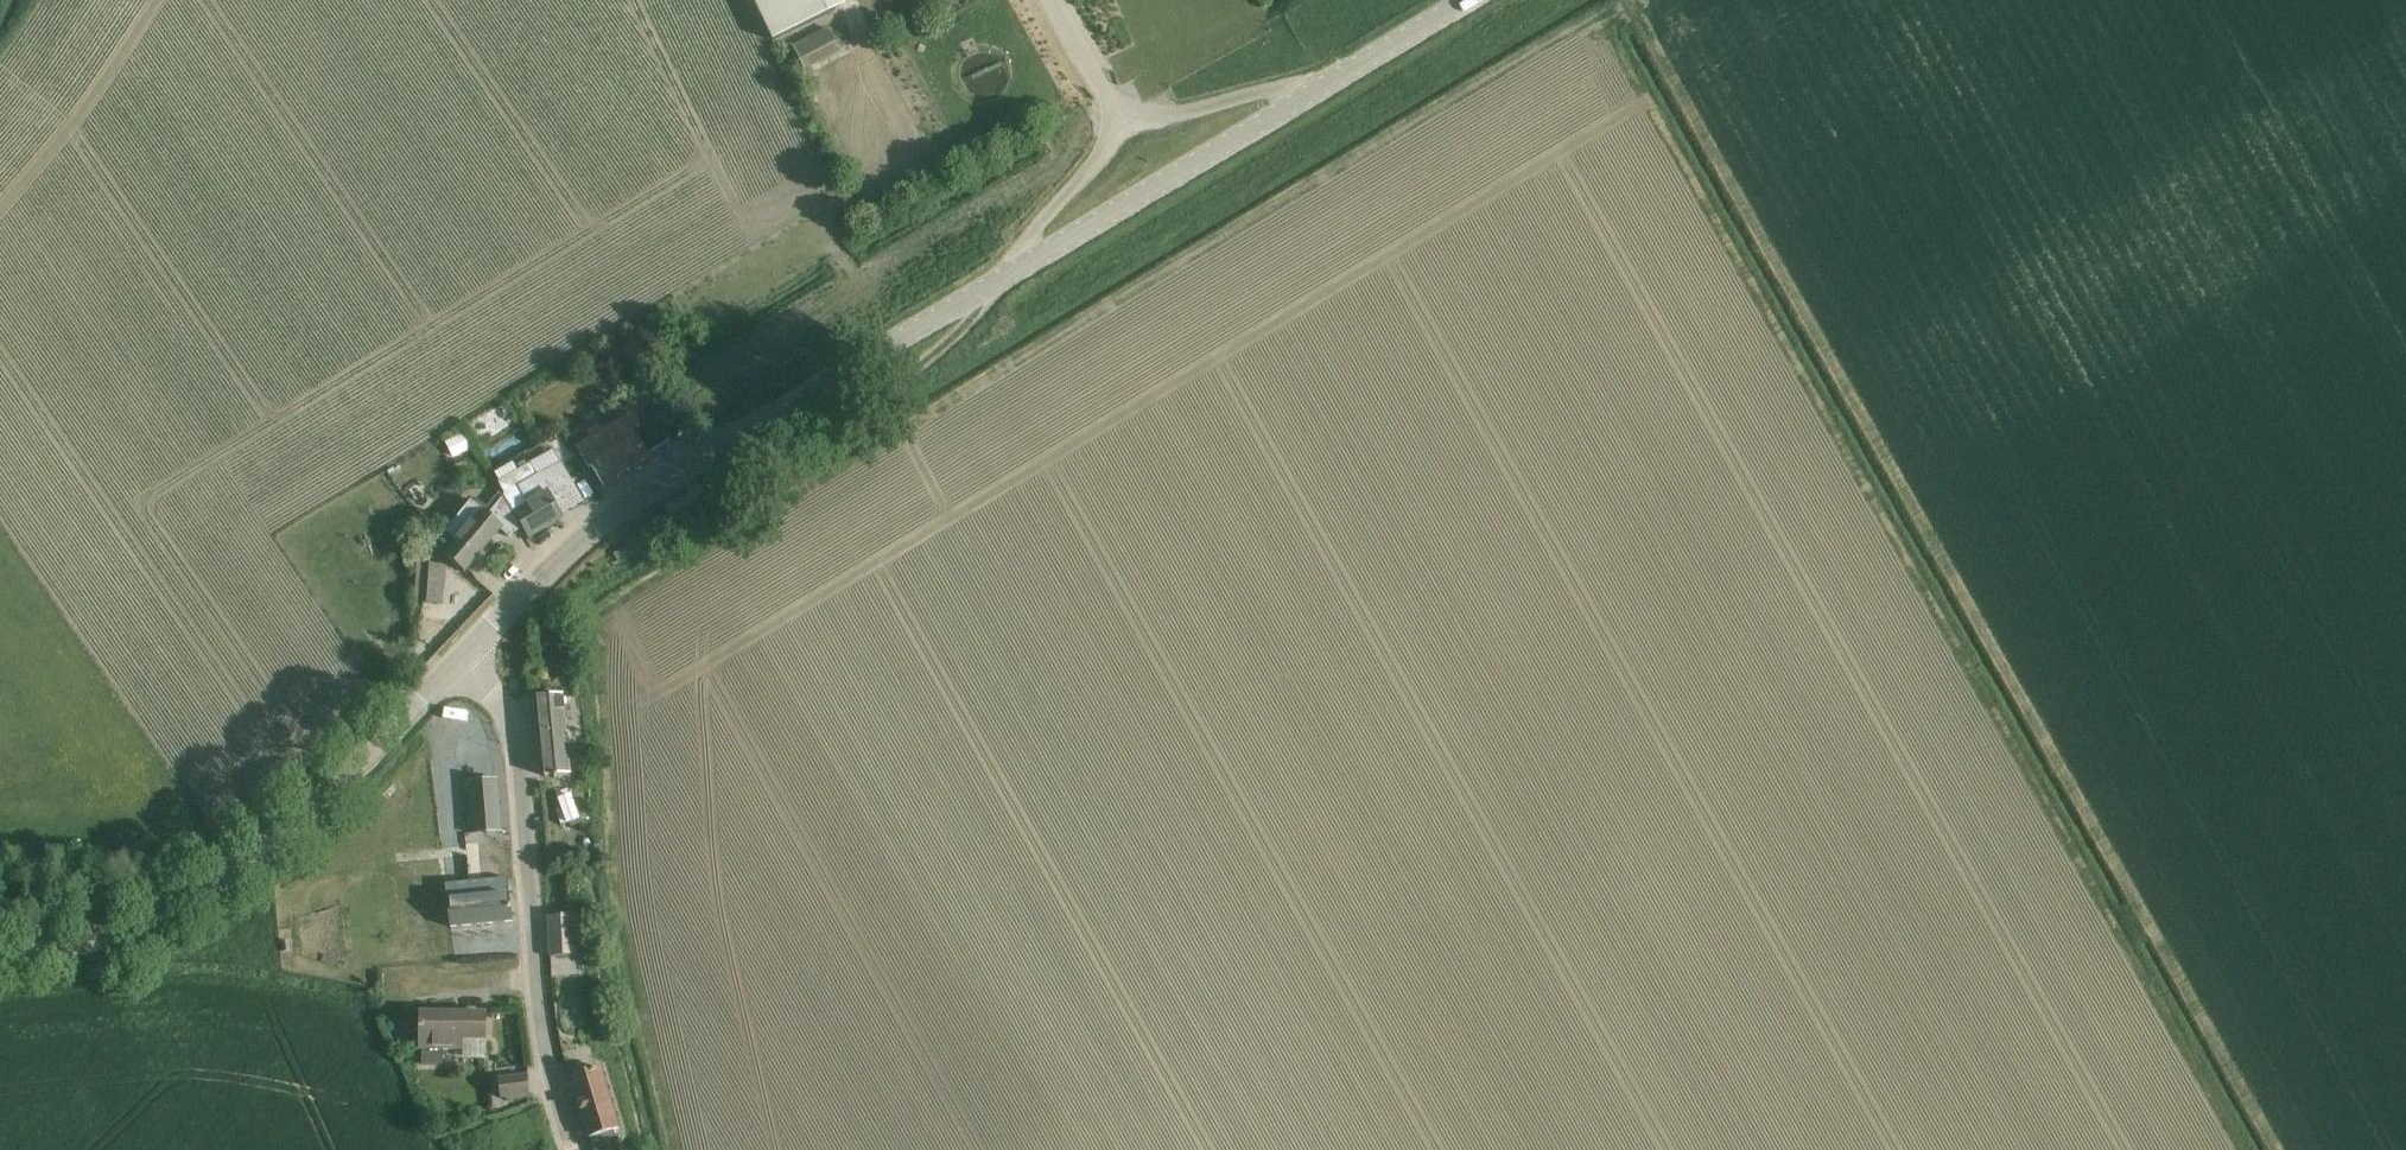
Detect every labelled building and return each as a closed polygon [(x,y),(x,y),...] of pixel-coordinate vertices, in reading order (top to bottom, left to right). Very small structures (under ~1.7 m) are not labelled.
[(849,17),(819,35),(833,58),(863,39),(849,17)] [(590,437),(575,447),(588,467),(590,465),(591,466),(603,486),(649,459),(637,439),(634,434),(632,430),(640,426),(633,414),(601,433),(596,425),(586,431),(590,437)] [(530,464),(498,483),(529,537),(562,518),(561,516),(586,501),(573,478),(570,480),(561,464),(558,465),(552,454),(531,466),(530,464)] [(700,488),(706,502),(724,494),(718,481),(700,488)] [(445,557),(447,558),(465,573),(500,531),(509,538),(521,530),(499,493),(487,508),(478,500),(474,504),(471,501),(445,532),(457,542),(445,557)] [(626,547),(613,554),(619,563),(631,555),(626,547)] [(422,604),(443,606),(446,565),(425,564),(422,604)] [(563,681),(573,755),(605,751),(594,676),(563,681)] [(545,777),(568,775),(570,775),(563,696),(537,698),(545,777)] [(499,779),(468,781),(472,823),(502,820),(499,779)] [(558,800),(566,823),(578,819),(570,796),(558,800)] [(512,922),(508,879),(446,887),(450,929),(512,922)] [(602,899),(575,900),(576,942),(604,941),(602,899)] [(548,917),(551,959),(576,957),(574,915),(548,917)] [(579,946),(578,960),(601,961),(602,947),(579,946)] [(487,1014),(419,1014),(419,1050),(421,1050),(422,1065),(443,1065),(443,1050),(463,1050),(463,1041),(486,1041),(487,1014)] [(598,1069),(573,1076),(573,1078),(590,1138),(591,1138),(594,1149),(617,1143),(615,1134),(619,1133),(612,1110),(610,1111),(602,1082),(598,1069)] [(527,1076),(503,1079),(498,1080),(501,1098),(529,1095),(527,1076)] [(560,1140),(542,1146),(543,1149),(564,1149),(560,1140)]
